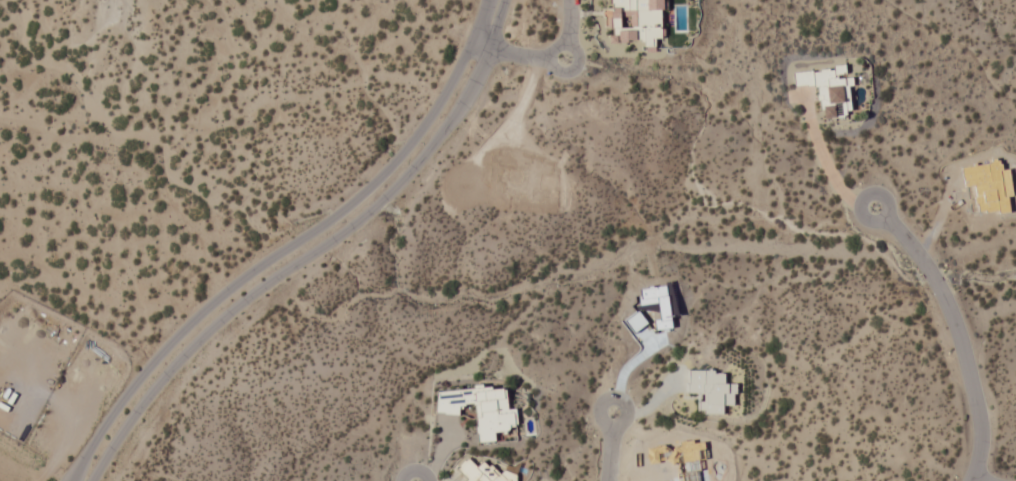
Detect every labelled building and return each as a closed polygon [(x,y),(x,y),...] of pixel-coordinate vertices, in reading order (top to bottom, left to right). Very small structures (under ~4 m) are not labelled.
[(793,71),(795,88),(817,85),(821,118),(852,115),(848,76),(846,76),(844,65),(793,71)] [(724,414),(724,405),(735,405),(736,383),(725,383),(725,371),(687,370),(686,394),(699,394),(699,414),(724,414)] [(506,386),(436,390),(437,414),(461,413),(461,405),(475,404),(478,442),(496,440),(495,430),(516,429),(515,409),(507,409),(506,386)] [(515,467),(496,468),(496,463),(472,464),(472,461),(463,461),(464,480),(516,480),(515,467)]
